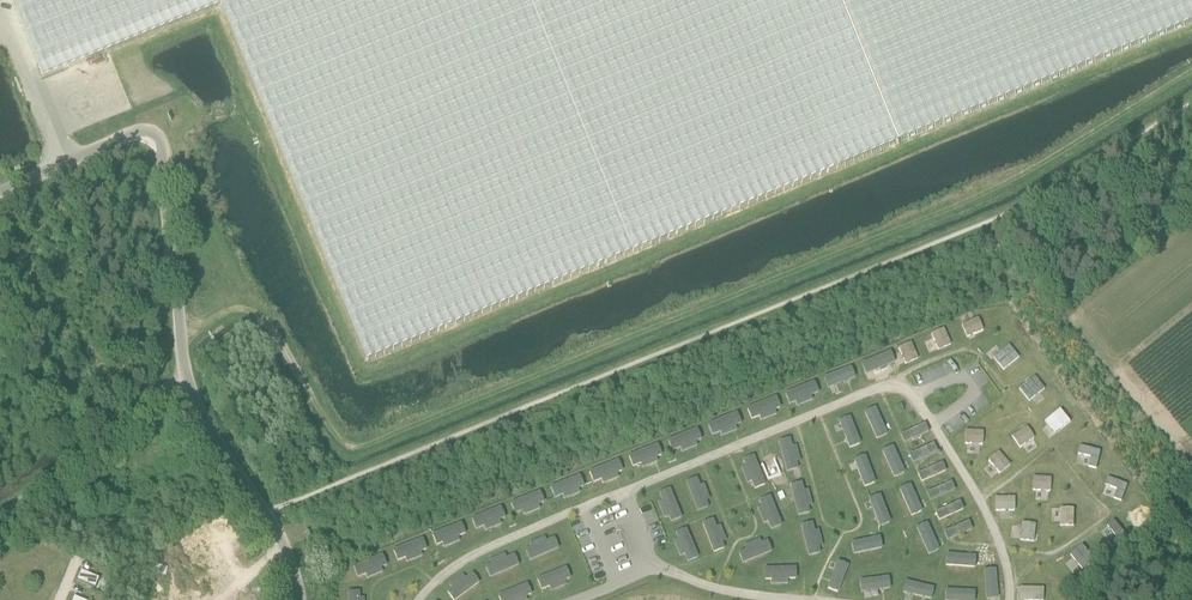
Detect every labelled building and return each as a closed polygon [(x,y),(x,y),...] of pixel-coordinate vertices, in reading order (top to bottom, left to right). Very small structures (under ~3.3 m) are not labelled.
[(44,79),(221,6),(366,361),(900,143),(1191,24),(1191,0),(11,0),(44,79)] [(983,332),(978,319),(962,325),(968,338),(983,332)] [(951,345),(944,330),(932,335),(938,351),(951,345)] [(918,359),(911,344),(899,349),(905,365),(918,359)] [(1003,371),(1019,358),(1009,346),(994,358),(1003,371)] [(889,371),(883,356),(870,361),(877,377),(889,371)] [(855,365),(820,378),(827,397),(862,384),(855,365)] [(1029,402),(1044,389),(1035,377),(1019,389),(1029,402)] [(788,413),(826,398),(818,380),(781,394),(788,413)] [(780,395),(743,409),(750,428),(787,413),(780,395)] [(895,436),(879,402),(861,411),(876,444),(895,436)] [(740,410),(705,425),(712,443),(748,429),(740,410)] [(1056,434),(1071,422),(1061,410),(1046,422),(1056,434)] [(864,448),(850,413),(831,420),(845,455),(864,448)] [(701,426),(665,441),(672,460),(709,445),(701,426)] [(1020,448),(1034,438),(1026,427),(1012,436),(1020,448)] [(983,445),(983,431),(966,430),(965,444),(983,445)] [(803,472),(793,434),(774,439),(784,477),(803,472)] [(897,439),(879,448),(895,482),(913,474),(897,439)] [(662,442),(625,457),(632,475),(669,461),(662,442)] [(1097,469),(1101,451),(1080,446),(1078,454),(1091,457),(1089,467),(1097,469)] [(771,488),(756,451),(737,458),(752,495),(771,488)] [(865,451),(846,458),(860,494),(879,487),(865,451)] [(1010,465),(999,452),(989,461),(1000,474),(1010,465)] [(585,472),(593,491),(630,476),(622,458),(585,472)] [(584,473),(546,487),(554,506),(591,492),(584,473)] [(701,473),(682,480),(696,519),(715,512),(701,473)] [(911,521),(930,513),(914,477),(895,485),(911,521)] [(1050,492),(1051,478),(1034,477),(1033,491),(1050,492)] [(1122,502),(1128,484),(1108,477),(1105,485),(1118,489),(1114,499),(1122,502)] [(805,478),(786,483),(796,521),(815,516),(805,478)] [(672,484),(653,492),(669,531),(688,523),(672,484)] [(1113,497),(1116,489),(1107,485),(1104,493),(1113,497)] [(506,503),(512,517),(513,522),(551,507),(543,488),(506,503)] [(773,491),(754,499),(769,535),(788,528),(773,491)] [(880,493),(868,498),(879,528),(891,523),(880,493)] [(1015,511),(1014,497),(996,498),(996,512),(1015,511)] [(467,519),(473,532),(474,538),(512,522),(504,504),(467,519)] [(1075,526),(1075,509),(1061,508),(1061,526),(1075,526)] [(717,514),(698,521),(712,558),(731,551),(717,514)] [(912,523),(928,560),(942,554),(945,548),(931,515),(912,523)] [(816,518),(796,523),(806,561),(826,556),(816,518)] [(1114,549),(1129,537),(1114,519),(1108,524),(1117,536),(1108,542),(1114,549)] [(428,535),(434,548),(435,554),(473,538),(465,520),(428,535)] [(1034,542),(1036,525),(1022,523),(1020,540),(1034,542)] [(689,524),(670,531),(685,568),(704,560),(689,524)] [(625,532),(620,534),(627,559),(632,558),(625,532)] [(520,548),(528,567),(565,551),(557,533),(520,548)] [(734,554),(740,570),(778,554),(770,535),(735,550),(734,554)] [(883,551),(879,535),(853,540),(857,556),(883,551)] [(389,550),(395,564),(396,569),(434,554),(426,536),(389,550)] [(1096,560),(1083,544),(1071,555),(1083,570),(1096,560)] [(981,551),(945,548),(942,554),(941,568),(979,571),(981,551)] [(480,565),(488,584),(525,568),(517,550),(480,565)] [(355,581),(356,586),(394,571),(386,552),(349,567),(355,581)] [(820,590),(839,597),(853,560),(834,552),(820,590)] [(116,576),(81,561),(77,571),(112,586),(116,576)] [(532,577),(539,596),(576,581),(569,562),(532,577)] [(760,565),(761,585),(801,583),(801,563),(760,565)] [(1000,565),(980,567),(983,599),(1003,599),(1000,565)] [(448,599),(464,599),(485,584),(474,568),(441,591),(448,599)] [(855,579),(858,599),(896,594),(893,574),(855,579)] [(495,599),(530,599),(537,597),(530,578),(493,594),(495,599)] [(898,598),(905,599),(936,599),(939,587),(902,579),(898,598)] [(364,587),(344,588),(344,599),(364,599),(364,587)] [(941,599),(979,599),(979,589),(941,587),(941,599)] [(1044,588),(1025,587),(1024,599),(1043,599),(1044,588)] [(74,588),(70,598),(76,599),(104,599),(74,588)]
